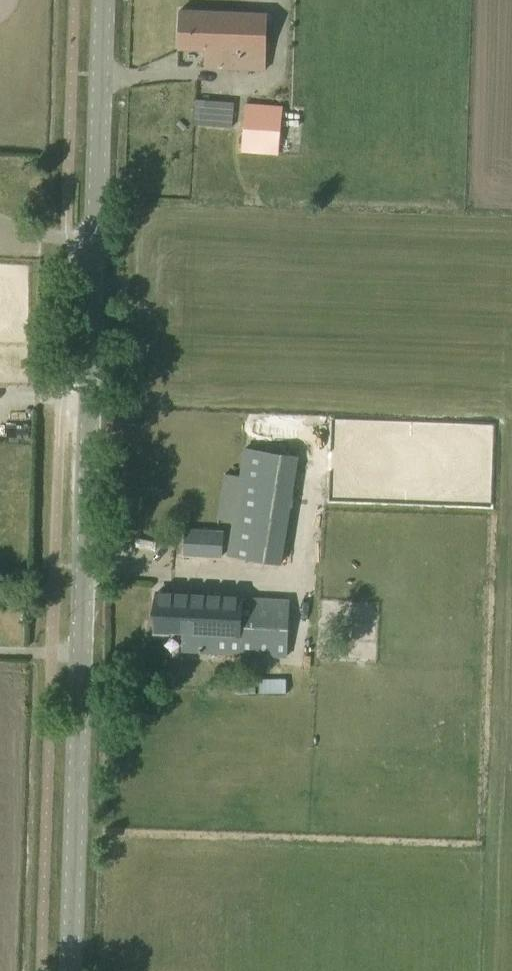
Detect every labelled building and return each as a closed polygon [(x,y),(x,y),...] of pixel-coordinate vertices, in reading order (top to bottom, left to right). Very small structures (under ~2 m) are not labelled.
[(205,66),(267,68),(268,13),(180,9),(178,47),(206,48),(205,66)] [(194,123),(232,127),(235,103),(196,99),(194,123)] [(242,151),(279,153),(282,103),(245,101),(242,151)] [(421,458),(325,440),(321,460),(370,469),(364,501),(411,510),(421,458)] [(228,554),(282,563),(300,455),(246,446),(241,475),(224,472),(217,518),(234,521),(228,554)] [(182,649),(202,650),(287,655),(290,598),(157,592),(155,630),(183,631),(182,649)] [(284,689),(284,677),(257,676),(257,688),(284,689)]
